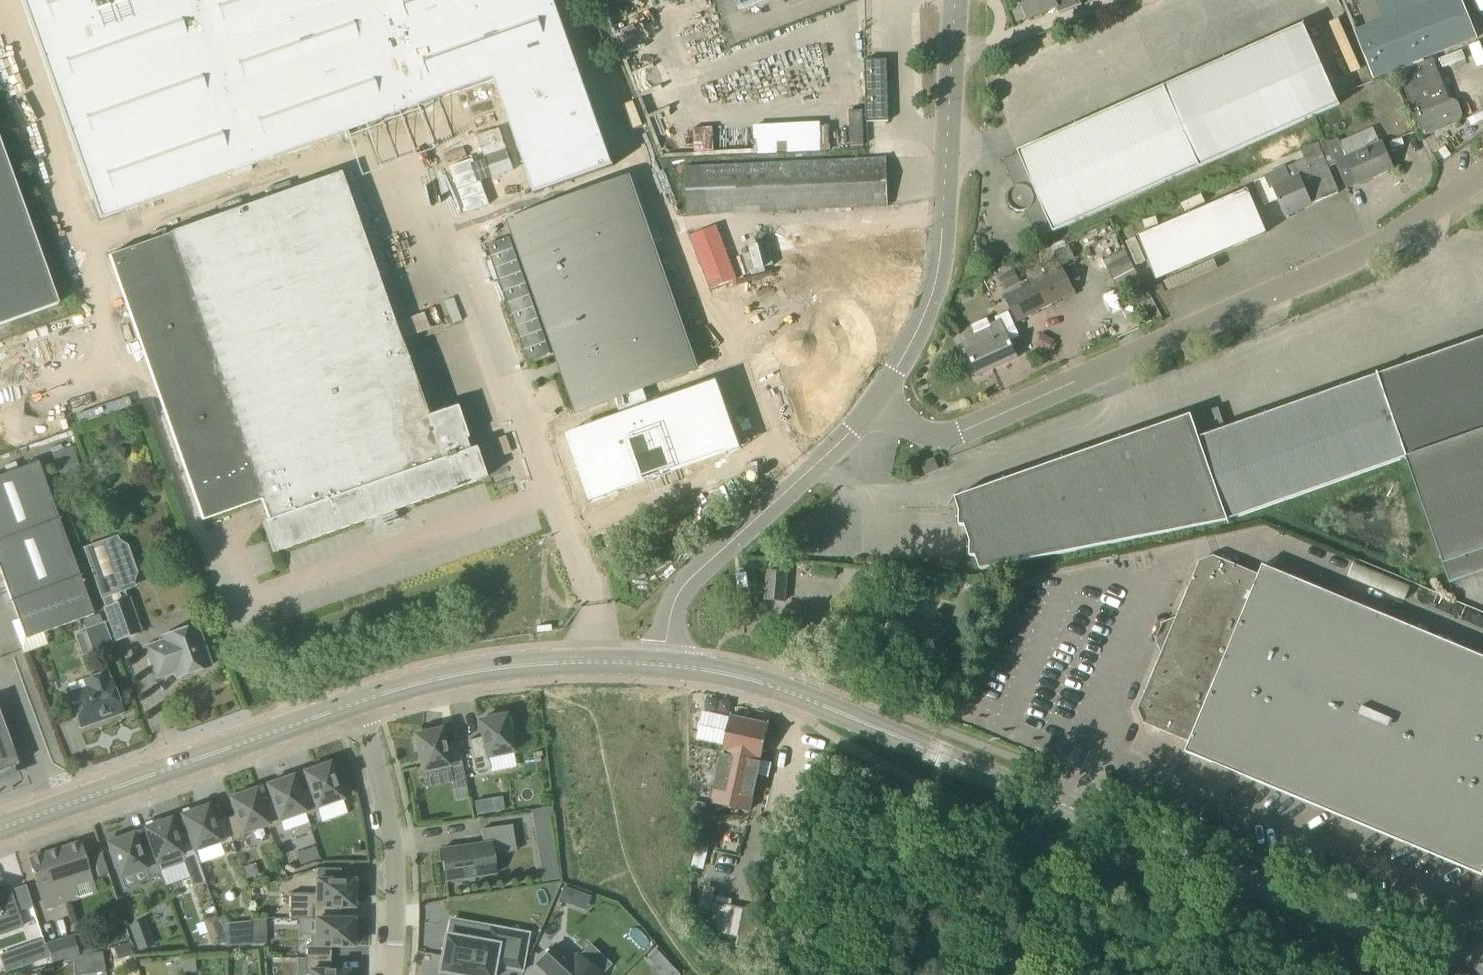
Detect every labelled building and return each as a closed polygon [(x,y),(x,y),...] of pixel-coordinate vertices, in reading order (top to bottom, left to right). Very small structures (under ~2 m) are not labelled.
[(536,188),(612,163),(555,0),(18,0),(93,220),(492,78),(536,188)] [(742,12),(773,0),(737,0),(742,12)] [(1078,7),(1075,0),(1019,0),(1022,7),(1013,10),(1018,22),(1026,19),(1027,19),(1057,7),(1059,14),(1078,7)] [(1355,32),(1374,80),(1478,38),(1463,0),(1436,0),(1358,31),(1355,32)] [(1037,238),(1053,231),(1054,233),(1339,104),(1303,23),(1018,152),(1019,154),(1003,161),(1015,187),(1013,188),(1011,190),(1010,192),(1009,195),(1008,197),(1008,199),(1008,202),(1009,204),(1010,206),(1012,208),(1013,210),(1016,211),(1018,212),(1021,212),(1023,212),(1025,211),(1037,238)] [(865,60),(867,122),(889,122),(887,60),(865,60)] [(1452,108),(1450,101),(1434,60),(1399,74),(1423,137),(1456,124),(1459,123),(1461,121),(1462,118),(1463,116),(1463,112),(1462,110),(1461,107),(1459,105),(1452,108)] [(850,143),(863,142),(863,111),(849,112),(850,143)] [(829,121),(754,123),(755,153),(830,150),(829,121)] [(695,127),(697,149),(714,149),(713,126),(695,127)] [(1382,142),(1379,143),(1373,128),(1340,143),(1346,157),(1358,185),(1394,170),(1386,151),(1382,142)] [(62,306),(0,131),(0,328),(62,306)] [(1286,216),(1339,193),(1327,168),(1336,164),(1327,144),(1325,140),(1301,150),(1306,161),(1255,182),(1265,205),(1279,199),(1286,216)] [(686,213),(889,206),(887,156),(685,163),(686,213)] [(378,516),(381,526),(398,520),(395,510),(485,478),(475,448),(468,450),(465,440),(467,439),(456,406),(425,417),(339,175),(168,235),(165,229),(150,234),(153,241),(109,256),(202,520),(261,500),(269,521),(263,523),(273,553),(378,516)] [(554,227),(520,239),(581,410),(691,371),(624,181),(547,208),(554,227)] [(1267,233),(1248,189),(1138,237),(1157,281),(1267,233)] [(717,221),(689,232),(711,288),(739,277),(717,221)] [(1018,321),(1043,309),(1075,292),(1063,268),(1006,297),(1018,321)] [(1014,270),(1002,276),(1008,289),(1020,283),(1014,270)] [(400,322),(407,336),(430,325),(423,311),(400,322)] [(1018,358),(1009,340),(1000,321),(962,338),(979,376),(1018,358)] [(1226,429),(1219,408),(1192,417),(1191,415),(1178,420),(1213,524),(1228,521),(1229,524),(1230,523),(1229,520),(1406,458),(1450,583),(1482,571),(1482,338),(1226,429)] [(981,570),(1213,524),(1178,420),(956,498),(960,511),(960,526),(966,526),(971,542),(971,557),(976,557),(981,570)] [(72,448),(53,455),(60,477),(80,470),(72,448)] [(939,469),(936,463),(935,460),(922,465),(926,475),(939,469)] [(56,513),(38,462),(0,476),(0,533),(56,513)] [(75,563),(56,513),(0,533),(0,571),(6,588),(75,563)] [(127,600),(124,591),(129,589),(111,538),(85,548),(107,608),(105,608),(116,642),(141,633),(129,599),(127,600)] [(1482,875),(1482,657),(1263,565),(1259,574),(1214,556),(1200,561),(1173,627),(1165,630),(1162,637),(1166,645),(1138,710),(1144,723),(1189,742),(1185,752),(1482,876),(1482,875)] [(75,563),(6,588),(11,600),(9,601),(9,602),(11,601),(25,639),(93,614),(75,563)] [(785,601),(788,573),(768,571),(766,599),(785,601)] [(747,573),(737,574),(739,588),(749,587),(747,573)] [(935,657),(943,639),(946,632),(932,625),(933,624),(919,617),(918,619),(912,616),(900,641),(935,657)] [(93,655),(114,648),(104,622),(103,622),(86,628),(84,629),(93,655)] [(177,678),(211,666),(197,625),(162,637),(164,641),(145,647),(156,679),(175,672),(177,678)] [(121,713),(123,713),(111,679),(109,679),(107,672),(85,680),(87,688),(69,694),(81,728),(100,721),(98,715),(119,708),(121,713)] [(700,695),(697,739),(724,741),(727,697),(700,695)] [(509,732),(513,731),(510,717),(506,718),(505,716),(503,716),(502,712),(488,715),(489,719),(479,722),(482,737),(469,740),(476,772),(490,769),(488,757),(513,751),(509,732)] [(7,772),(14,767),(13,766),(18,764),(0,714),(0,775),(7,772)] [(732,806),(750,721),(731,717),(712,802),(732,806)] [(751,810),(762,761),(770,725),(750,721),(732,806),(751,810)] [(457,743),(444,746),(441,730),(430,732),(430,728),(415,731),(416,735),(414,736),(415,738),(411,739),(413,753),(418,752),(422,772),(448,766),(449,770),(462,768),(457,743)] [(309,788),(298,792),(305,812),(306,816),(307,816),(318,812),(317,808),(339,800),(342,799),(335,780),(339,778),(334,765),(331,766),(330,764),(328,765),(326,761),(313,766),(314,770),(304,773),(309,788)] [(14,767),(7,772),(0,775),(0,781),(17,775),(14,767)] [(261,805),(268,825),(269,829),(281,825),(280,821),(305,812),(298,792),(293,777),(291,778),(289,774),(276,779),(277,782),(267,786),(272,801),(261,805)] [(517,795),(514,776),(495,778),(497,798),(517,795)] [(268,825),(261,805),(256,790),(254,791),(252,787),(239,791),(240,795),(230,799),(235,814),(222,819),(223,819),(224,819),(232,842),(244,838),(243,834),(268,825)] [(182,816),(191,842),(194,850),(219,841),(221,846),(232,842),(224,819),(223,819),(222,819),(213,822),(207,807),(197,810),(196,806),(182,811),(184,815),(182,816)] [(537,842),(553,840),(549,816),(533,818),(537,842)] [(150,845),(160,871),(184,862),(193,887),(206,882),(194,850),(191,842),(180,847),(171,820),(161,823),(159,819),(146,824),(147,828),(145,829),(150,845)] [(491,844),(514,840),(512,826),(481,830),(483,843),(440,850),(445,882),(455,880),(456,884),(474,882),(473,878),(495,874),(491,844)] [(149,880),(161,876),(160,871),(150,845),(139,849),(133,834),(123,838),(122,834),(108,839),(110,843),(108,844),(120,878),(144,869),(149,880)] [(301,863),(320,857),(313,836),(294,843),(301,863)] [(44,905),(60,900),(58,893),(92,881),(80,842),(29,859),(44,905)] [(93,855),(99,876),(110,873),(104,852),(93,855)] [(312,870),(314,880),(339,875),(336,865),(312,870)] [(290,919),(312,919),(312,920),(316,920),(341,919),(341,907),(353,907),(353,897),(358,897),(358,883),(354,882),(354,880),(317,880),(317,894),(290,894),(290,919)] [(564,884),(559,898),(585,908),(591,894),(564,884)] [(22,927),(8,886),(0,888),(0,935),(22,927)] [(754,950),(758,932),(763,912),(703,899),(697,927),(740,936),(738,946),(754,950)] [(266,919),(252,919),(252,927),(252,930),(266,930),(266,919)] [(341,919),(316,920),(316,946),(306,946),(305,959),(331,959),(331,946),(353,947),(353,936),(357,936),(357,922),(353,922),(353,919),(341,919)] [(438,972),(440,972),(458,974),(491,974),(493,965),(520,970),(527,934),(488,927),(485,943),(447,936),(445,935),(444,937),(445,938),(439,970),(439,969),(438,972)] [(252,929),(222,931),(228,946),(252,944),(252,929)] [(80,958),(73,935),(46,944),(53,966),(80,958)] [(538,965),(548,974),(550,973),(552,974),(598,974),(577,956),(572,961),(556,946),(538,965)] [(347,971),(331,971),(331,959),(305,959),(305,971),(310,971),(310,974),(347,974),(347,971)]
